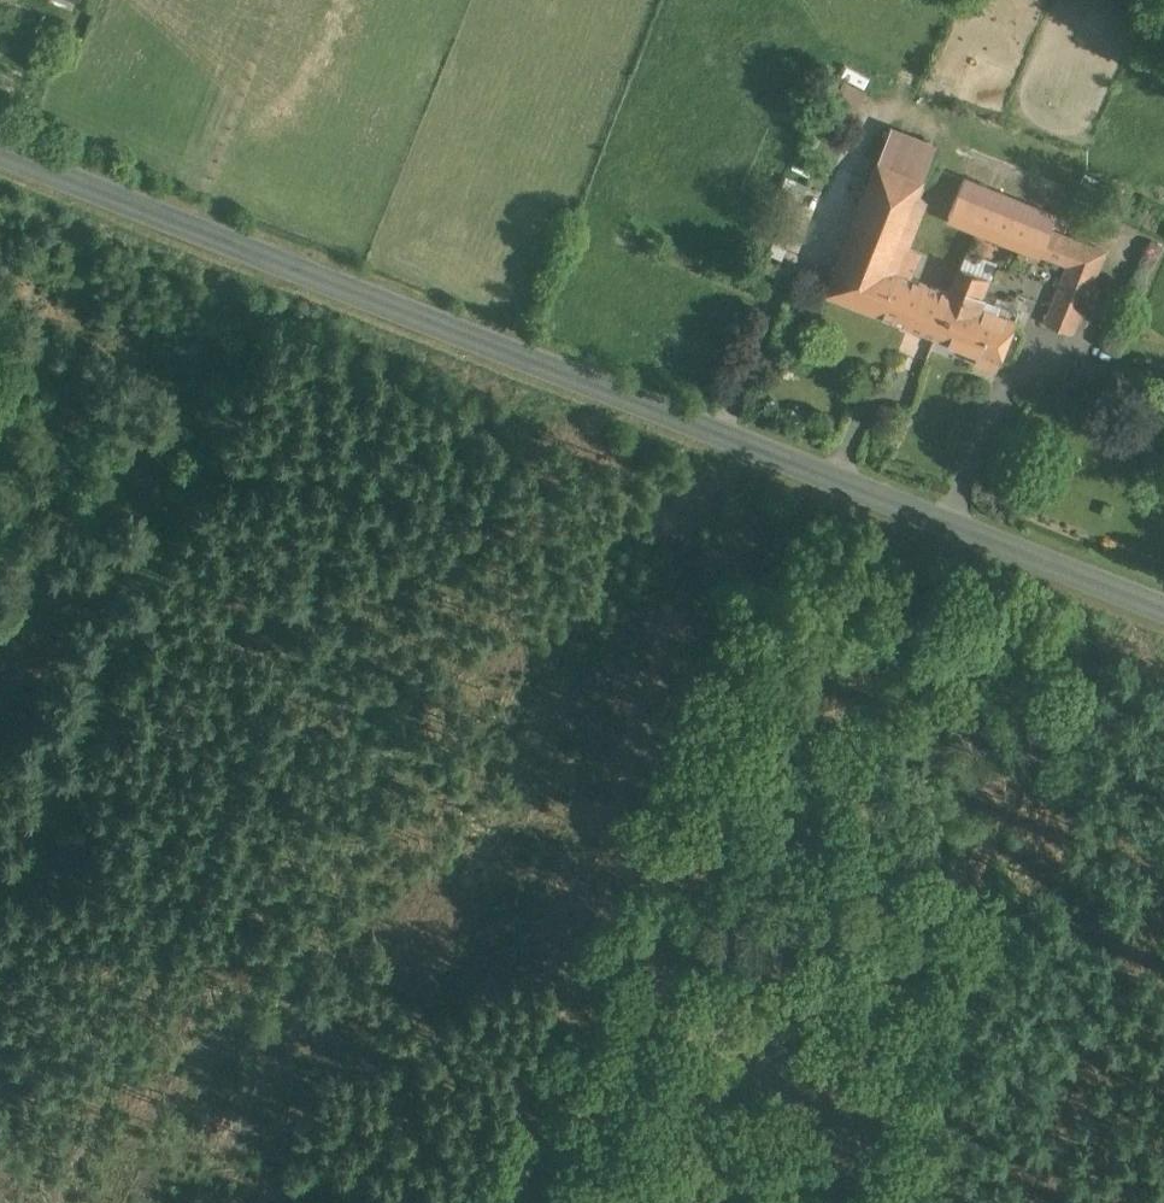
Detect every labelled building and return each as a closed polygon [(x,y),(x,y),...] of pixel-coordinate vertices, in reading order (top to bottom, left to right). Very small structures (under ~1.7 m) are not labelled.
[(920,175),(875,158),(854,213),(909,234),(924,196),(913,192),(920,175)] [(1011,197),(986,187),(985,189),(964,181),(950,217),(1041,254),(1051,230),(1068,187),(1022,169),(1011,197)] [(909,234),(854,213),(823,292),(904,323),(920,281),(908,277),(918,251),(905,246),(909,234)] [(1104,252),(1051,230),(1041,254),(1066,264),(1044,320),(1072,332),(1104,252)] [(976,294),(973,302),(920,281),(904,323),(978,352),(975,360),(995,368),(1017,310),(976,294)]
